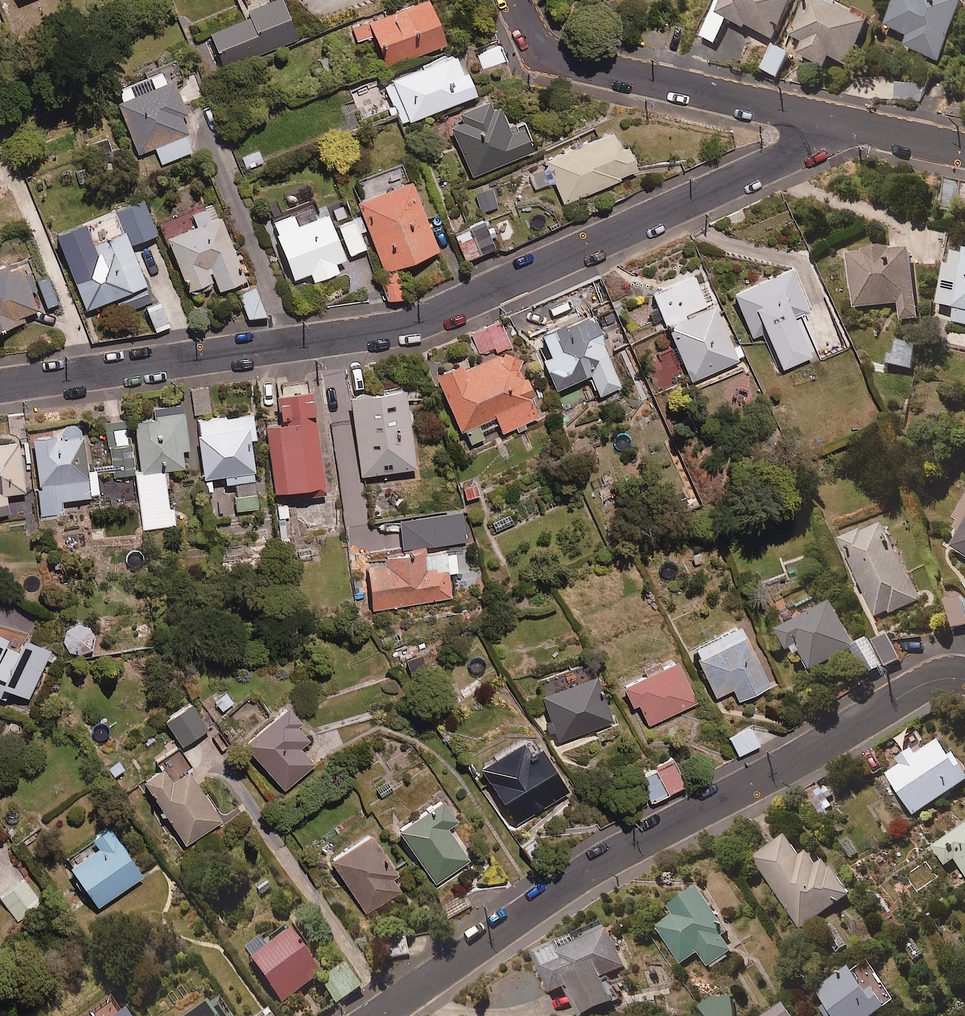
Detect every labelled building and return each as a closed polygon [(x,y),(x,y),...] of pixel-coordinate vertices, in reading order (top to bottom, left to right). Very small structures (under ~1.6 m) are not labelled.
[(243,6),(246,14),(209,30),(221,58),(237,51),(241,59),(296,35),(280,0),(240,0),(243,6)] [(425,0),(405,0),(350,27),(356,40),(371,33),(387,67),(444,39),(425,0)] [(698,37),(712,44),(728,14),(770,38),(791,0),(719,0),(698,37)] [(784,49),(822,66),(827,53),(847,62),(867,16),(835,2),(836,0),(805,0),(784,49)] [(884,23),(907,33),(903,44),(936,59),(962,0),(894,0),(884,23)] [(789,52),(773,45),(761,70),(777,77),(789,52)] [(457,66),(448,48),(382,81),(403,123),(473,89),(461,65),(457,66)] [(182,77),(173,57),(112,84),(141,150),(152,145),(160,164),(194,149),(179,113),(185,111),(172,81),(182,77)] [(926,85),(895,79),(892,97),(923,103),(926,85)] [(511,117),(504,120),(493,99),(488,102),(484,94),(455,107),(460,117),(447,123),(473,175),(533,146),(520,119),(513,122),(511,117)] [(616,141),(607,124),(541,156),(565,203),(636,168),(622,138),(616,141)] [(436,247),(408,177),(371,192),(355,198),(384,271),(377,274),(387,299),(403,293),(392,265),(436,247)] [(156,230),(140,195),(112,207),(121,226),(62,251),(84,304),(144,278),(128,242),(156,230)] [(206,213),(200,199),(157,217),(187,287),(214,276),(218,287),(244,276),(216,209),(206,213)] [(314,213),(309,203),(270,220),(294,278),(308,272),(311,278),(338,267),(334,259),(365,246),(352,216),(331,225),(324,209),(314,213)] [(493,245),(481,216),(451,229),(464,258),(493,245)] [(910,243),(847,249),(852,307),(898,302),(899,319),(917,317),(910,243)] [(963,253),(948,249),(935,301),(954,306),(951,320),(964,323),(964,244),(963,253)] [(0,264),(0,336),(26,326),(24,320),(40,314),(32,294),(41,291),(31,266),(10,275),(5,262),(0,264)] [(808,309),(788,263),(730,289),(751,336),(762,331),(778,368),(816,351),(799,313),(808,309)] [(251,280),(234,287),(247,318),(264,311),(251,280)] [(156,297),(143,303),(155,331),(168,325),(156,297)] [(738,358),(711,299),(664,321),(691,380),(738,358)] [(620,387),(586,305),(537,326),(548,353),(540,356),(553,387),(589,372),(599,395),(620,387)] [(531,391),(497,319),(468,332),(479,355),(462,363),(459,356),(431,369),(466,444),(483,436),(480,429),(497,422),(501,431),(537,414),(527,393),(531,391)] [(917,337),(898,334),(892,363),(912,366),(917,337)] [(272,489),(292,486),(294,497),(324,493),(322,481),(307,381),(272,386),(276,415),(261,417),(272,489)] [(413,466),(403,383),(346,390),(357,473),(413,466)] [(191,389),(194,413),(210,412),(207,387),(191,389)] [(131,416),(135,440),(139,472),(134,473),(142,529),(171,525),(162,468),(182,465),(179,447),(186,446),(179,400),(150,404),(151,413),(131,416)] [(252,434),(249,410),(194,416),(200,475),(223,472),(228,510),(256,507),(247,434),(252,434)] [(112,470),(113,476),(134,472),(124,416),(104,420),(111,461),(84,465),(77,423),(75,421),(74,420),(72,419),(71,419),(69,419),(67,419),(65,419),(64,420),(62,421),(61,422),(60,423),(59,425),(59,426),(28,431),(40,515),(62,512),(60,500),(98,493),(95,473),(112,470)] [(13,435),(0,437),(0,512),(7,511),(4,491),(22,488),(13,435)] [(477,478),(458,484),(463,504),(483,498),(477,478)] [(956,513),(964,519),(964,500),(956,513)] [(459,512),(396,516),(398,543),(461,539),(459,512)] [(918,600),(883,519),(840,538),(875,618),(918,600)] [(950,546),(964,556),(964,523),(950,546)] [(451,546),(423,550),(422,546),(399,549),(381,552),(382,558),(363,561),(370,609),(450,598),(446,570),(455,569),(451,546)] [(964,624),(964,589),(946,590),(947,625),(964,624)] [(854,641),(831,598),(776,628),(794,661),(804,656),(811,670),(856,645),(854,641)] [(769,682),(736,617),(688,642),(715,694),(732,685),(738,698),(769,682)] [(78,648),(80,648),(85,644),(86,643),(87,641),(88,638),(89,636),(89,633),(89,631),(88,628),(87,626),(85,624),(83,622),(81,621),(79,620),(76,620),(74,620),(71,620),(69,621),(66,622),(64,623),(63,625),(61,628),(60,630),(60,632),(60,635),(60,637),(61,640),(62,642),(64,644),(66,646),(68,647),(70,648),(73,649),(75,649),(78,648)] [(2,696),(6,686),(27,695),(49,645),(0,624),(0,695),(2,696)] [(856,645),(871,674),(900,659),(886,632),(874,639),(871,633),(854,641),(856,645)] [(696,697),(670,650),(620,679),(646,725),(696,697)] [(611,717),(591,669),(539,690),(558,739),(611,717)] [(224,689),(210,701),(221,713),(235,701),(224,689)] [(205,726),(187,699),(162,715),(180,742),(205,726)] [(299,715),(285,700),(240,741),(284,788),(313,761),(298,744),(307,735),(293,720),(299,715)] [(757,741),(748,722),(726,733),(736,752),(757,741)] [(568,789),(527,728),(475,763),(515,823),(568,789)] [(943,735),(916,753),(912,747),(897,758),(901,763),(885,773),(913,814),(964,780),(964,769),(943,735)] [(117,754),(102,764),(112,779),(127,769),(117,754)] [(652,765),(665,789),(682,780),(668,756),(652,765)] [(168,776),(158,761),(139,774),(184,842),(220,818),(185,765),(168,776)] [(665,789),(652,765),(636,774),(649,798),(665,789)] [(453,818),(437,795),(393,827),(434,885),(468,860),(442,825),(453,818)] [(147,876),(105,816),(82,832),(90,843),(64,861),(98,910),(147,876)] [(932,845),(945,865),(955,858),(964,874),(964,823),(932,845)] [(391,876),(397,872),(365,827),(324,856),(365,914),(400,890),(391,876)] [(801,855),(787,833),(752,856),(799,927),(850,894),(825,856),(816,862),(808,850),(801,855)] [(727,930),(698,885),(668,904),(673,913),(655,925),(678,959),(695,948),(707,967),(732,950),(722,934),(727,930)] [(554,941),(532,950),(549,992),(565,985),(576,1014),(612,999),(602,975),(624,966),(607,924),(556,945),(554,941)] [(319,973),(290,932),(264,950),(256,939),(243,948),(281,1001),(319,973)] [(393,939),(369,941),(371,959),(408,956),(407,935),(393,936),(393,939)] [(868,959),(853,969),(850,965),(815,989),(833,1015),(869,1015),(895,999),(868,959)] [(360,986),(344,966),(322,984),(337,1004),(360,986)] [(732,994),(697,998),(699,1015),(735,1015),(732,994)] [(115,996),(86,1015),(129,1015),(115,996)] [(217,996),(188,1015),(231,1015),(217,996)] [(784,1001),(761,1015),(794,1015),(784,1001)]
